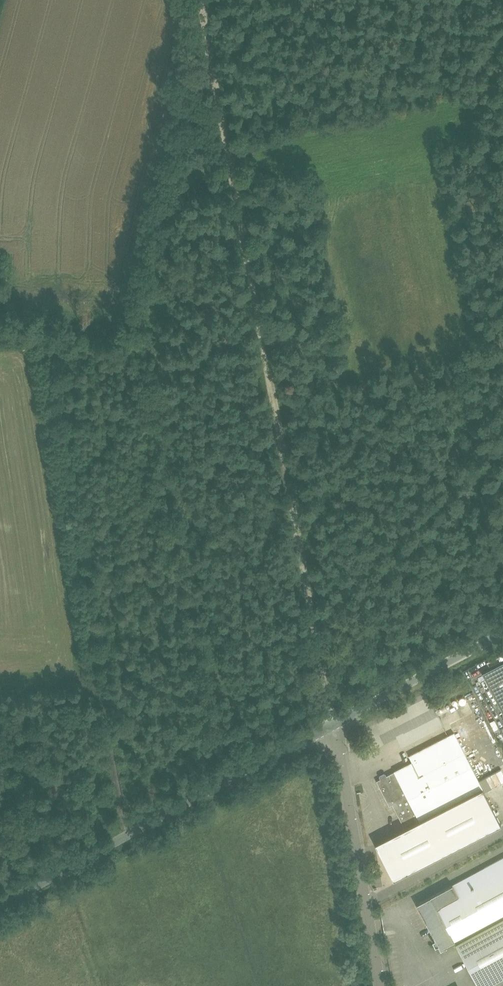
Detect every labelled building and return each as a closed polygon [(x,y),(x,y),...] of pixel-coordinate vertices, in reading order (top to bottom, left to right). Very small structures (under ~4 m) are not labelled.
[(483,672),(502,711),(502,662),(483,672)] [(455,732),(410,755),(413,762),(387,775),(386,773),(385,773),(381,775),(380,776),(381,778),(377,780),(390,805),(393,804),(406,828),(376,843),(395,879),(502,824),(483,788),(483,787),(455,732)] [(431,896),(432,896),(456,941),(480,985),(486,985),(502,977),(502,857),(431,896)] [(456,941),(432,896),(417,904),(436,938),(434,940),(437,945),(438,945),(440,949),(444,947),(456,941)]
